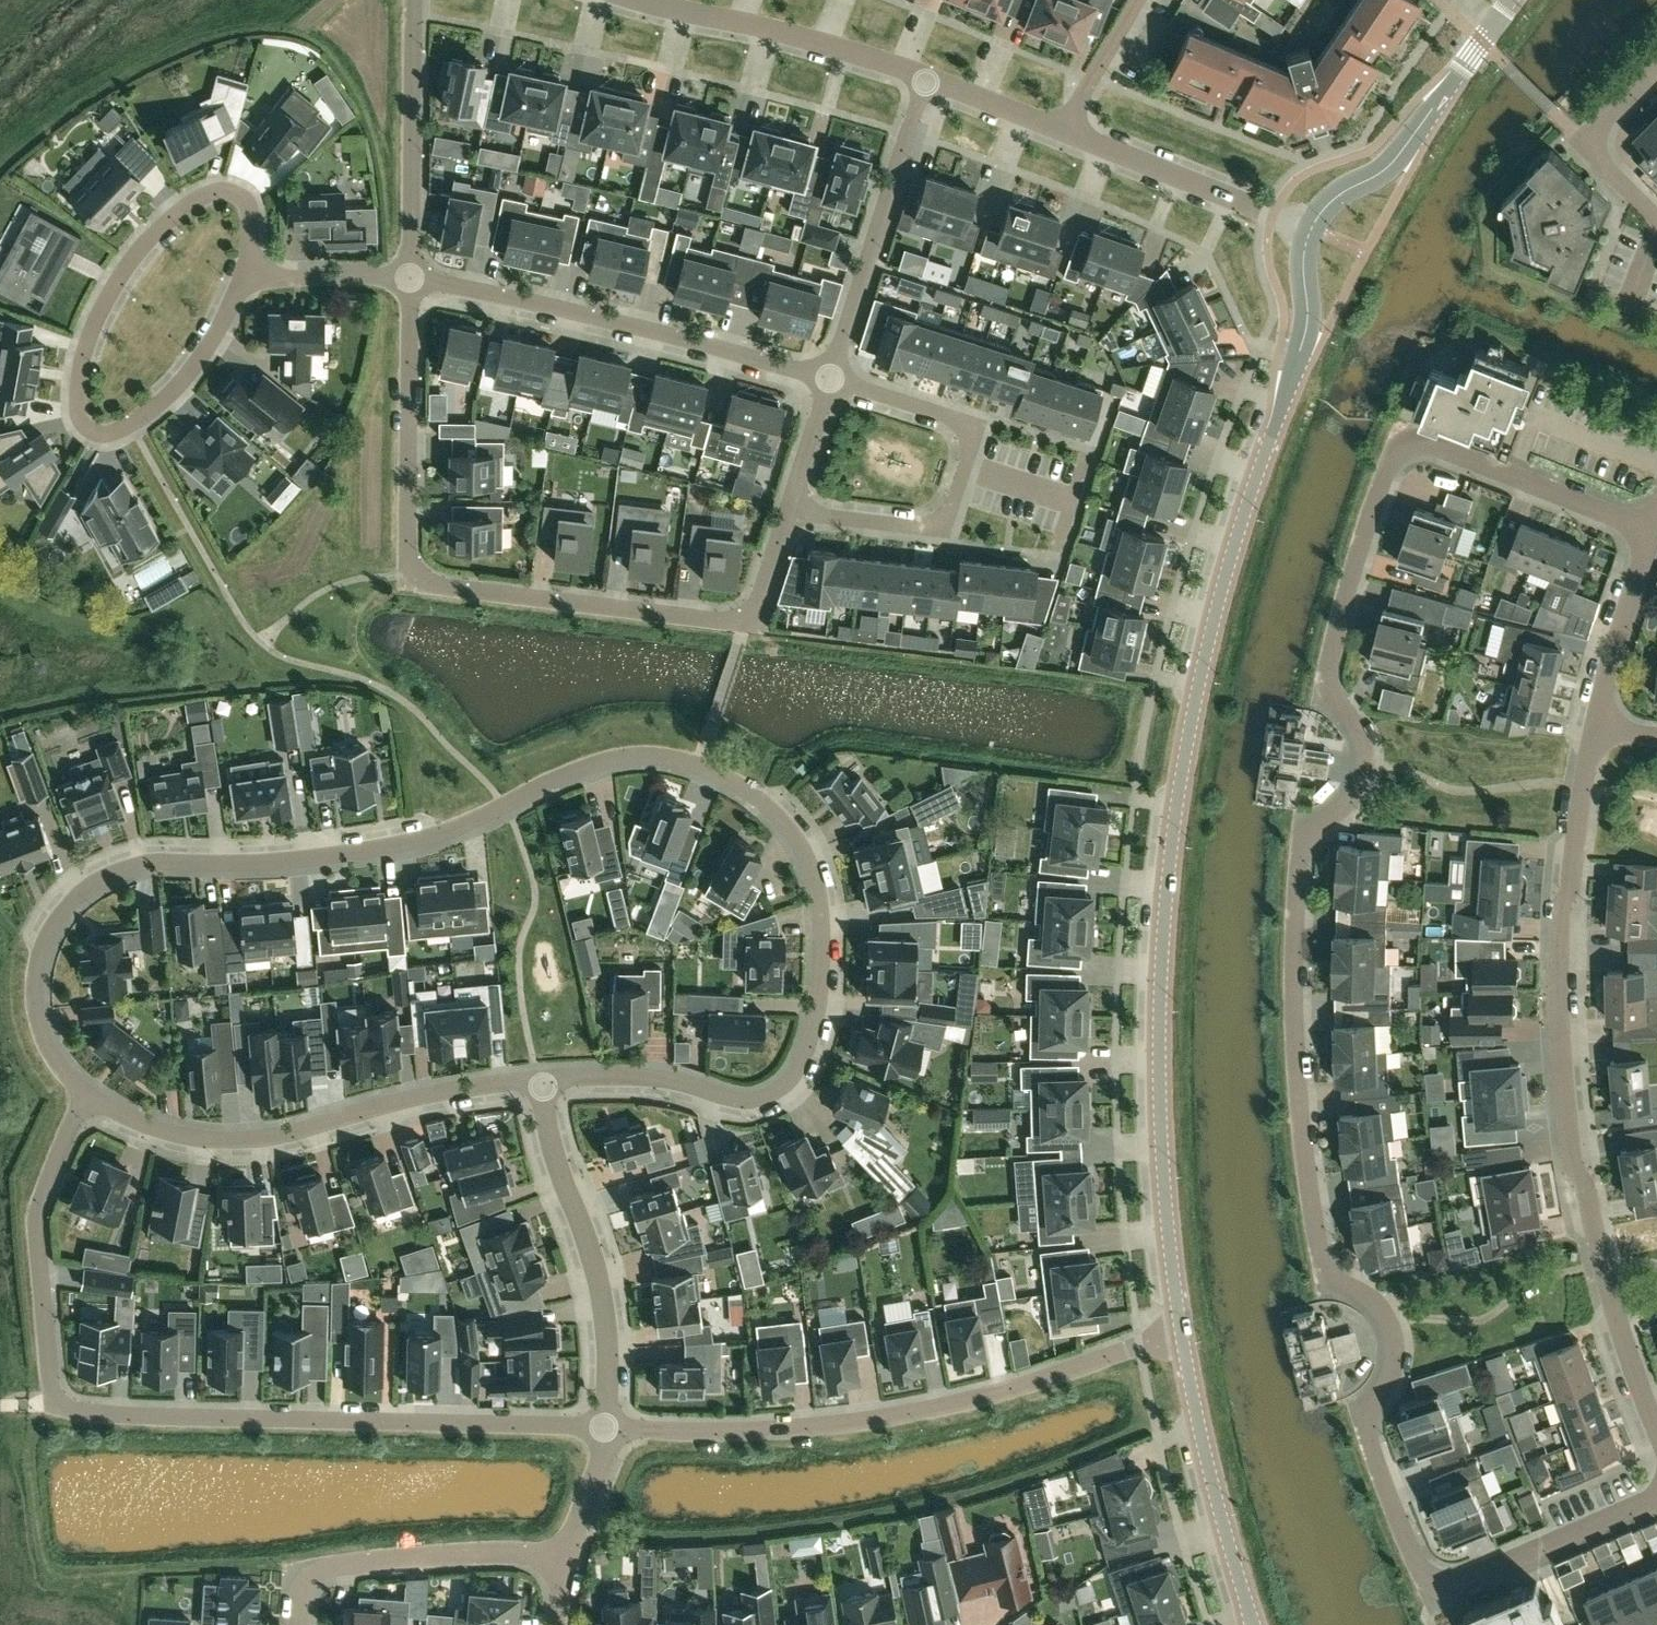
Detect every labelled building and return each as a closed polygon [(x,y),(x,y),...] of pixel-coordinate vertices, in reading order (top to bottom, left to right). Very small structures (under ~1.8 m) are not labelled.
[(974,3),(977,4),(978,10),(990,15),(995,11),(1001,14),(1006,0),(975,0),(974,3)] [(1051,34),(1065,0),(1035,0),(1026,24),(1029,25),(1027,30),(1041,36),(1043,31),(1051,34)] [(1051,34),(1061,38),(1059,43),(1073,49),(1075,44),(1078,45),(1094,5),(1106,10),(1110,0),(1065,0),(1051,34)] [(1325,132),(1328,131),(1326,124),(1334,122),(1343,108),(1346,110),(1352,101),(1358,105),(1376,78),(1371,74),(1376,65),(1368,60),(1379,42),(1388,48),(1394,40),(1399,43),(1418,16),(1412,12),(1418,4),(1413,0),(1358,0),(1313,67),(1308,49),(1286,56),(1291,72),(1189,30),(1169,78),(1178,82),(1176,88),(1206,101),(1208,95),(1218,99),(1222,89),(1241,97),(1237,107),(1247,111),(1245,117),(1275,130),(1277,124),(1287,128),(1289,124),(1304,131),(1323,125),(1325,132)] [(1230,4),(1224,0),(1209,0),(1203,8),(1223,22),(1233,6),(1230,4)] [(1230,4),(1233,6),(1254,20),(1261,9),(1250,1),(1251,0),(1233,0),(1230,4)] [(1272,18),(1266,27),(1277,35),(1283,26),(1272,18)] [(468,116),(483,119),(491,79),(479,76),(482,63),(452,57),(451,62),(444,61),(439,81),(446,82),(444,95),(442,95),(441,100),(443,100),(442,104),(469,110),(468,116)] [(526,129),(538,76),(532,75),(533,70),(517,66),(516,71),(511,70),(504,99),(490,96),(484,125),(509,131),(512,121),(526,124),(525,129),(526,129)] [(566,143),(571,120),(573,111),(559,108),(565,82),(559,81),(560,76),(544,72),(543,77),(538,76),(526,129),(552,134),(551,139),(566,143)] [(183,122),(166,130),(181,164),(215,149),(213,144),(209,136),(222,130),(225,121),(238,124),(247,89),(232,85),(234,79),(217,74),(211,98),(202,102),(204,106),(182,116),(184,122),(183,122)] [(349,108),(331,81),(320,88),(338,116),(349,108)] [(278,106),(244,148),(264,164),(267,160),(275,166),(284,154),(287,156),(296,143),(308,152),(330,124),(314,112),(320,104),(295,84),(278,106)] [(592,142),(608,145),(620,90),(599,85),(598,89),(592,88),(584,123),(571,120),(566,143),(565,146),(590,151),(592,142)] [(620,90),(608,145),(624,149),(621,158),(647,164),(653,138),(640,135),(647,100),(642,99),(642,95),(620,90)] [(691,159),(702,114),(695,112),(696,107),(677,102),(664,152),(690,159),(691,159)] [(98,119),(109,130),(124,114),(113,104),(98,119)] [(710,116),(702,114),(691,159),(690,159),(688,169),(714,176),(712,181),(727,185),(731,173),(735,155),(736,153),(741,132),(727,128),(730,116),(711,111),(710,116)] [(1656,118),(1650,124),(1647,122),(1636,133),(1639,136),(1637,138),(1656,156),(1645,168),(1656,180),(1656,119),(1656,118)] [(731,173),(771,184),(784,135),(779,134),(780,130),(761,125),(760,129),(755,127),(747,156),(736,153),(735,155),(731,173)] [(806,216),(809,203),(817,174),(806,171),(814,143),(809,142),(810,138),(791,133),(790,137),(784,135),(771,184),(794,190),(788,211),(806,216)] [(117,150),(128,161),(143,145),(133,134),(117,150)] [(822,159),(817,174),(809,203),(822,207),(824,198),(854,207),(859,191),(861,191),(866,176),(864,175),(869,159),(866,158),(868,152),(842,144),(840,150),(837,149),(834,162),(822,159)] [(117,210),(120,213),(130,203),(126,200),(142,184),(112,155),(110,157),(100,148),(64,185),(74,195),(72,197),(102,226),(117,210)] [(1503,201),(1506,204),(1507,204),(1509,201),(1515,207),(1518,221),(1515,222),(1515,226),(1519,225),(1521,240),(1518,247),(1515,246),(1513,250),(1552,266),(1550,269),(1554,271),(1555,268),(1580,278),(1611,205),(1555,149),(1536,168),(1533,166),(1530,169),(1532,171),(1503,201)] [(524,163),(526,183),(546,182),(545,162),(524,163)] [(572,178),(575,165),(560,162),(557,175),(572,178)] [(646,166),(638,197),(654,201),(662,171),(646,166)] [(951,185),(926,177),(917,206),(905,202),(897,227),(934,239),(951,185)] [(542,183),(541,205),(559,206),(560,183),(542,183)] [(471,249),(478,219),(492,222),(498,190),(470,184),(468,197),(452,193),(447,215),(443,214),(440,229),(444,230),(441,243),(471,249)] [(976,193),(951,185),(934,239),(971,250),(979,225),(967,221),(976,193)] [(343,192),(288,194),(289,219),(295,219),(295,229),(310,228),(310,231),(327,231),(328,245),(364,244),(364,240),(376,239),(375,209),(344,210),(343,192)] [(504,262),(527,267),(539,211),(526,209),(527,201),(503,196),(496,223),(510,226),(503,256),(505,257),(504,262)] [(587,200),(575,198),(573,206),(585,209),(587,200)] [(1007,246),(1021,251),(1034,211),(1032,211),(1034,205),(1014,199),(1013,204),(1009,203),(1000,232),(988,228),(980,253),(1002,260),(1007,246)] [(553,267),(560,237),(573,240),(579,215),(564,211),(563,217),(539,211),(527,267),(550,272),(551,267),(553,267)] [(1059,220),(1034,211),(1021,251),(1016,265),(1053,277),(1062,252),(1050,248),(1059,220)] [(36,213),(28,227),(74,252),(81,238),(36,213)] [(589,275),(614,281),(626,230),(627,230),(628,225),(589,216),(583,241),(596,244),(589,275)] [(805,221),(803,225),(800,237),(833,247),(838,231),(805,221)] [(799,239),(800,237),(803,225),(795,223),(791,236),(799,239)] [(651,236),(627,230),(626,230),(614,281),(639,287),(646,255),(661,258),(668,229),(653,225),(651,236)] [(1103,284),(1119,236),(1101,229),(1100,233),(1094,231),(1086,253),(1073,248),(1063,275),(1077,280),(1079,275),(1103,284)] [(674,295),(699,302),(712,251),(711,251),(688,245),(691,234),(677,231),(670,260),(682,264),(674,295)] [(1135,301),(1156,278),(1134,270),(1142,248),(1136,246),(1137,242),(1119,236),(1103,284),(1126,292),(1125,297),(1135,301)] [(30,290),(47,299),(67,264),(22,240),(0,280),(0,289),(24,302),(30,290)] [(749,283),(756,257),(712,246),(711,251),(712,251),(699,302),(724,308),(731,278),(749,283)] [(903,252),(898,271),(921,279),(927,261),(927,259),(903,252)] [(774,262),(756,257),(749,283),(767,287),(758,318),(783,325),(797,274),(773,267),(774,262)] [(952,269),(927,261),(921,279),(946,286),(952,269)] [(1161,273),(1156,278),(1135,301),(1139,309),(1145,306),(1156,329),(1206,305),(1198,288),(1194,289),(1192,283),(1171,293),(1161,273)] [(821,281),(797,274),(783,325),(808,332),(816,303),(834,308),(843,281),(822,275),(821,281)] [(924,287),(899,280),(895,293),(920,302),(924,287)] [(946,302),(949,291),(936,287),(933,298),(946,302)] [(1037,290),(1028,312),(1044,316),(1051,295),(1037,290)] [(961,295),(949,291),(946,302),(958,306),(961,295)] [(866,323),(884,329),(875,356),(900,364),(901,361),(914,319),(915,317),(917,311),(874,297),(866,323)] [(993,318),(996,307),(984,303),(980,313),(993,318)] [(1165,353),(1168,361),(1198,359),(1190,341),(1214,330),(1211,324),(1214,322),(1206,305),(1156,329),(1167,352),(1165,353)] [(1021,316),(996,307),(993,318),(1018,326),(1021,316)] [(1090,317),(1071,311),(1067,323),(1085,329),(1090,317)] [(281,348),(281,375),(309,376),(310,349),(322,349),(323,314),(270,312),(269,347),(281,348)] [(901,361),(925,368),(939,324),(915,317),(914,319),(901,361)] [(1,339),(0,347),(0,410),(26,415),(26,414),(25,413),(28,398),(35,399),(35,397),(33,397),(36,379),(38,379),(38,378),(37,378),(39,365),(40,365),(41,364),(39,364),(42,346),(44,346),(44,345),(29,342),(32,327),(34,327),(34,326),(0,319),(0,338),(1,339)] [(1044,323),(1031,319),(1028,330),(1040,334),(1044,323)] [(457,327),(450,325),(446,343),(442,343),(437,365),(441,366),(439,376),(469,383),(481,328),(458,323),(457,327)] [(962,332),(939,324),(925,368),(948,376),(962,332)] [(1044,324),(1041,335),(1057,340),(1060,329),(1044,324)] [(1110,331),(1097,344),(1110,354),(1119,350),(1110,331)] [(948,376),(972,384),(986,340),(962,332),(948,376)] [(1089,346),(1092,336),(1079,332),(1076,342),(1089,346)] [(480,384),(517,393),(528,342),(503,336),(498,360),(485,358),(480,384)] [(1008,353),(1009,353),(1010,348),(986,340),(972,384),(996,392),(1008,353)] [(561,374),(548,371),(553,348),(528,342),(517,393),(541,398),(540,405),(552,407),(553,408),(561,374)] [(1431,368),(1414,411),(1500,445),(1531,367),(1479,347),(1468,374),(1461,371),(1458,378),(1431,368)] [(1150,350),(1139,379),(1153,384),(1164,356),(1150,350)] [(573,377),(561,374),(553,408),(552,407),(551,412),(566,415),(571,394),(594,399),(595,400),(604,359),(579,353),(573,377)] [(1032,360),(1009,353),(1008,353),(996,392),(1018,399),(1019,399),(1030,365),(1031,365),(1032,360)] [(629,366),(604,359),(595,400),(594,399),(592,405),(618,411),(616,418),(629,421),(634,402),(636,392),(624,389),(629,366)] [(1198,359),(1168,361),(1156,396),(1207,414),(1214,396),(1210,394),(1212,388),(1190,381),(1198,359)] [(1052,378),(1053,378),(1055,373),(1031,365),(1030,365),(1019,399),(1018,399),(1015,409),(1040,417),(1052,378)] [(655,373),(647,405),(634,402),(629,421),(627,427),(642,431),(644,423),(667,429),(680,379),(655,373)] [(226,395),(221,400),(259,430),(268,419),(282,430),(302,406),(263,374),(253,385),(241,376),(237,381),(234,379),(223,392),(226,395)] [(1076,385),(1075,385),(1053,378),(1052,378),(1040,417),(1063,425),(1076,385)] [(680,379),(667,429),(692,435),(690,442),(703,446),(710,421),(697,417),(705,386),(680,379)] [(1077,380),(1075,385),(1076,385),(1063,425),(1088,432),(1102,388),(1077,380)] [(1122,396),(1125,385),(1113,381),(1109,391),(1122,396)] [(739,389),(738,394),(733,393),(724,424),(711,421),(704,446),(717,450),(721,437),(745,444),(758,400),(755,399),(756,394),(739,389)] [(776,445),(772,444),(782,407),(777,405),(779,400),(761,395),(760,400),(758,400),(745,444),(742,455),(771,463),(776,445)] [(1207,414),(1156,396),(1142,434),(1168,442),(1173,429),(1195,437),(1197,431),(1200,432),(1207,414)] [(181,461),(209,485),(222,470),(234,480),(253,457),(242,447),(246,442),(218,418),(207,431),(196,422),(177,445),(187,454),(181,461)] [(475,436),(475,425),(475,422),(440,421),(439,435),(475,436)] [(475,425),(475,436),(488,436),(489,425),(475,425)] [(1168,442),(1142,434),(1138,448),(1148,451),(1140,474),(1140,475),(1182,488),(1188,470),(1184,469),(1186,463),(1164,455),(1168,442)] [(12,481),(23,474),(41,500),(58,469),(50,456),(55,453),(43,435),(7,459),(0,448),(0,470),(3,468),(12,481)] [(531,454),(546,454),(546,437),(530,437),(531,454)] [(451,484),(470,484),(470,488),(493,488),(493,485),(503,485),(504,440),(476,440),(476,454),(448,454),(448,477),(452,477),(451,484)] [(85,496),(88,498),(87,501),(60,488),(37,528),(83,553),(94,547),(92,544),(97,541),(102,543),(109,539),(121,561),(162,538),(123,471),(120,472),(122,477),(107,486),(101,475),(94,487),(91,486),(85,496)] [(1140,475),(1140,474),(1130,471),(1118,510),(1144,518),(1148,505),(1170,512),(1172,505),(1176,507),(1182,488),(1140,475)] [(286,473),(265,497),(281,510),(301,487),(286,473)] [(758,499),(762,484),(737,477),(733,493),(758,499)] [(1445,503),(1469,511),(1473,499),(1449,491),(1445,503)] [(1445,503),(1441,515),(1416,507),(1406,534),(1447,548),(1456,551),(1469,511),(1445,503)] [(475,518),(447,517),(447,540),(451,540),(451,548),(469,548),(469,552),(492,552),(492,548),(503,549),(503,504),(475,504),(475,518)] [(593,511),(546,506),(543,532),(558,533),(554,561),(585,565),(590,524),(591,524),(593,511)] [(1144,518),(1118,510),(1114,525),(1119,526),(1112,550),(1160,564),(1165,544),(1161,543),(1163,537),(1140,531),(1144,518)] [(664,533),(665,533),(667,520),(620,515),(617,541),(632,542),(628,570),(659,574),(664,533)] [(1531,566),(1544,532),(1522,523),(1511,551),(1499,546),(1493,560),(1512,568),(1513,565),(1517,566),(1519,561),(1531,566)] [(705,551),(702,579),(733,583),(737,542),(739,542),(741,529),(693,524),(690,550),(705,551)] [(1566,541),(1544,532),(1531,566),(1553,575),(1566,541)] [(1438,574),(1447,548),(1406,534),(1398,561),(1423,569),(1418,582),(1443,590),(1447,577),(1438,574)] [(1590,551),(1566,541),(1553,575),(1534,622),(1565,630),(1571,614),(1562,610),(1569,593),(1573,594),(1590,551)] [(1112,550),(1107,548),(1096,588),(1123,595),(1127,581),(1150,587),(1151,581),(1155,582),(1160,564),(1112,550)] [(831,601),(831,596),(836,555),(837,553),(810,549),(807,577),(786,574),(777,601),(830,608),(831,601)] [(831,596),(856,599),(860,558),(836,555),(831,596)] [(885,561),(860,558),(856,599),(879,602),(880,602),(885,561)] [(979,609),(980,603),(985,563),(960,560),(958,570),(959,570),(956,600),(956,606),(979,609)] [(890,603),(904,605),(905,605),(910,564),(885,561),(880,602),(879,602),(878,612),(889,614),(890,603)] [(979,609),(1003,611),(1004,612),(1010,566),(985,563),(980,603),(979,609)] [(929,613),(935,567),(910,564),(905,605),(904,605),(903,610),(929,613)] [(180,570),(142,591),(150,605),(187,584),(186,581),(197,575),(192,565),(180,572),(180,570)] [(1036,569),(1010,566),(1004,612),(1003,611),(1003,617),(1043,622),(1052,595),(1033,593),(1036,569)] [(956,606),(956,600),(959,570),(958,570),(935,567),(929,613),(954,616),(956,606)] [(1123,595),(1096,588),(1093,602),(1098,604),(1092,627),(1092,628),(1141,640),(1145,621),(1142,620),(1143,614),(1120,608),(1123,595)] [(1511,616),(1517,601),(1503,595),(1497,612),(1511,616)] [(1419,645),(1419,644),(1426,618),(1435,620),(1438,607),(1413,601),(1410,613),(1384,607),(1377,635),(1419,645)] [(1527,620),(1532,607),(1517,601),(1511,616),(1527,620)] [(1052,645),(1062,647),(1065,634),(1066,634),(1068,623),(1050,619),(1042,643),(1052,646),(1052,645)] [(1498,658),(1507,660),(1507,659),(1557,672),(1563,648),(1547,644),(1550,633),(1524,626),(1507,622),(1498,658)] [(837,636),(850,637),(852,626),(839,624),(837,636)] [(852,625),(852,626),(850,637),(875,640),(877,628),(852,625)] [(1092,628),(1092,627),(1087,626),(1078,666),(1105,672),(1108,659),(1131,664),(1133,658),(1137,659),(1141,640),(1092,628)] [(885,641),(900,643),(901,631),(886,630),(885,641)] [(902,632),(900,643),(913,645),(914,634),(902,632)] [(1024,641),(1016,665),(1033,667),(1043,637),(1033,633),(1030,643),(1024,641)] [(926,635),(925,646),(938,648),(939,637),(926,635)] [(1428,646),(1419,644),(1419,645),(1377,635),(1370,662),(1396,668),(1393,681),(1418,687),(1428,646)] [(977,640),(957,637),(955,650),(975,653),(977,640)] [(987,650),(986,660),(997,661),(998,651),(987,650)] [(1519,674),(1516,685),(1516,686),(1551,695),(1557,672),(1507,659),(1507,660),(1504,670),(1519,674)] [(1510,683),(1505,703),(1497,701),(1485,708),(1481,725),(1529,730),(1532,716),(1545,719),(1551,695),(1516,686),(1516,685),(1510,683)] [(1409,711),(1413,694),(1392,689),(1388,706),(1409,711)] [(298,742),(291,699),(270,702),(276,745),(298,742)] [(1268,720),(1263,753),(1302,759),(1307,726),(1301,725),(1303,714),(1282,711),(1280,722),(1268,720)] [(67,768),(72,779),(55,786),(74,835),(123,816),(109,780),(128,773),(115,739),(95,747),(103,768),(88,774),(83,762),(67,768)] [(1308,768),(1332,767),(1330,739),(1306,741),(1308,768)] [(193,743),(196,759),(181,762),(182,771),(149,777),(156,816),(205,808),(199,771),(217,768),(212,740),(193,743)] [(380,786),(376,758),(367,759),(366,746),(360,747),(359,744),(340,747),(341,750),(335,751),(335,752),(311,756),(315,796),(331,793),(331,789),(340,788),(343,805),(374,800),(372,787),(380,786)] [(25,801),(46,793),(30,750),(9,758),(25,801)] [(1297,792),(1302,759),(1263,753),(1258,786),(1270,788),(1268,799),(1289,802),(1291,791),(1297,792)] [(237,814),(270,808),(271,813),(292,810),(284,758),(268,761),(270,774),(232,780),(237,814)] [(853,782),(841,767),(838,770),(835,766),(824,774),(827,778),(817,786),(846,822),(856,814),(864,824),(885,807),(860,776),(853,782)] [(920,822),(960,803),(950,783),(911,802),(920,822)] [(1045,828),(1050,829),(1050,828),(1105,834),(1108,806),(1077,802),(1078,788),(1050,785),(1045,828)] [(680,883),(693,847),(679,841),(690,811),(678,807),(680,802),(663,796),(652,827),(635,821),(628,839),(629,853),(669,867),(665,878),(680,883)] [(51,853),(37,815),(35,816),(36,816),(23,821),(20,813),(0,820),(4,828),(0,830),(0,871),(15,865),(16,867),(32,860),(32,859),(49,853),(51,853)] [(565,860),(570,859),(573,871),(592,866),(596,880),(622,873),(615,843),(599,847),(590,813),(578,816),(577,813),(564,816),(564,819),(561,820),(566,844),(561,845),(565,860)] [(864,865),(866,874),(915,863),(906,825),(890,829),(891,830),(878,833),(880,841),(857,847),(861,866),(864,865)] [(1103,852),(1105,834),(1050,828),(1050,829),(1047,855),(1042,855),(1040,869),(1068,872),(1070,858),(1096,862),(1097,851),(1103,852)] [(1404,834),(1365,831),(1364,846),(1341,844),(1338,873),(1380,876),(1379,877),(1390,878),(1392,849),(1402,850),(1404,834)] [(757,893),(744,885),(760,857),(750,851),(752,846),(737,837),(704,893),(743,916),(757,893)] [(1466,868),(1483,870),(1482,884),(1527,888),(1528,879),(1523,873),(1522,873),(1523,858),(1498,856),(1499,839),(1468,837),(1466,868)] [(938,853),(918,858),(925,886),(945,881),(938,853)] [(868,883),(860,885),(864,904),(893,897),(895,905),(913,901),(916,912),(965,912),(959,886),(923,895),(915,863),(866,874),(868,883)] [(1611,904),(1652,907),(1653,893),(1656,894),(1656,864),(1635,863),(1633,881),(1613,880),(1611,904)] [(468,872),(443,874),(449,934),(489,930),(486,904),(473,905),(471,876),(468,876),(468,872)] [(1378,904),(1379,877),(1380,876),(1338,873),(1336,901),(1360,903),(1359,919),(1387,920),(1388,905),(1378,904)] [(409,938),(449,934),(443,874),(418,877),(418,881),(416,881),(419,910),(406,912),(409,938)] [(1092,895),(1066,893),(1067,879),(1039,877),(1036,921),(1041,921),(1041,920),(1096,924),(1097,907),(1092,906),(1092,895)] [(975,915),(985,915),(989,878),(967,883),(975,915)] [(1505,933),(1507,916),(1519,917),(1520,902),(1521,902),(1527,897),(1527,888),(1482,884),(1464,883),(1463,898),(1457,897),(1454,929),(1505,933)] [(405,952),(402,919),(385,920),(382,892),(379,892),(379,885),(354,888),(360,949),(387,947),(387,954),(405,952)] [(621,886),(606,890),(616,929),(631,925),(621,886)] [(320,953),(360,949),(354,888),(329,890),(330,897),(327,897),(330,926),(317,927),(320,953)] [(271,953),(296,950),(297,964),(312,963),(310,934),(295,935),(292,903),(289,904),(288,900),(265,902),(270,953),(271,953)] [(227,980),(226,970),(224,941),(221,914),(204,915),(202,902),(173,905),(178,957),(206,954),(209,982),(227,980)] [(245,960),(271,958),(271,953),(270,953),(265,902),(242,905),(242,908),(239,908),(242,939),(224,941),(226,970),(246,968),(245,960)] [(1611,904),(1609,929),(1629,930),(1629,950),(1652,951),(1656,951),(1656,907),(1652,907),(1611,904)] [(143,947),(164,945),(160,906),(139,908),(143,947)] [(591,912),(571,917),(575,934),(594,929),(591,912)] [(779,984),(780,960),(782,960),(783,935),(765,935),(765,929),(770,928),(765,914),(733,924),(733,950),(739,950),(738,964),(747,964),(747,983),(779,984)] [(865,940),(864,955),(868,955),(867,960),(872,960),(872,966),(915,968),(916,945),(936,946),(937,918),(902,920),(901,937),(870,936),(870,935),(869,935),(868,940),(865,940)] [(1387,920),(1359,919),(1359,935),(1335,935),(1334,963),(1376,964),(1386,965),(1387,920)] [(1094,942),(1096,924),(1041,920),(1041,921),(1040,936),(1030,935),(1028,962),(1061,964),(1062,950),(1088,952),(1089,941),(1094,942)] [(1411,921),(1410,936),(1421,936),(1421,921),(1411,921)] [(107,933),(107,940),(88,942),(90,957),(84,958),(85,976),(91,975),(93,991),(127,988),(125,972),(131,972),(130,954),(123,954),(121,931),(107,933)] [(574,940),(579,958),(597,954),(593,935),(574,940)] [(1476,974),(1477,989),(1477,990),(1518,989),(1517,977),(1521,974),(1521,967),(1517,964),(1517,959),(1482,959),(1482,937),(1457,936),(1457,975),(1476,974)] [(1652,951),(1651,970),(1608,970),(1608,995),(1656,994),(1656,951),(1652,951)] [(1375,979),(1376,964),(1334,963),(1334,991),(1358,992),(1358,1008),(1391,1007),(1391,980),(1375,979)] [(863,977),(862,992),(866,992),(866,997),(867,997),(876,997),(875,1012),(904,1016),(918,1018),(920,1000),(914,999),(915,968),(872,966),(871,973),(867,973),(867,977),(863,977)] [(393,969),(395,989),(409,987),(407,967),(393,969)] [(615,1037),(633,1037),(633,1032),(646,1032),(645,1000),(661,1000),(661,967),(644,967),(644,972),(615,972),(615,1001),(611,1001),(611,1014),(615,1014),(615,1037)] [(1091,997),(1086,997),(1086,986),(1060,985),(1061,971),(1027,970),(1026,997),(1037,997),(1037,1012),(1036,1013),(1091,1014),(1091,997)] [(475,997),(456,999),(460,1048),(471,1047),(471,1050),(487,1049),(486,1045),(491,1045),(488,1013),(502,1012),(499,982),(474,985),(475,997)] [(449,1049),(460,1048),(456,999),(436,1001),(435,989),(410,991),(412,1020),(427,1019),(430,1051),(434,1050),(434,1054),(450,1052),(449,1049)] [(1518,990),(1518,989),(1477,990),(1477,989),(1463,989),(1463,1005),(1453,1005),(1453,1043),(1478,1042),(1504,1042),(1504,1020),(1513,1020),(1513,1015),(1517,1011),(1517,1004),(1513,1000),(1513,990),(1518,990)] [(763,1014),(742,1013),(743,995),(688,992),(687,1011),(709,1012),(708,1018),(703,1018),(702,1037),(707,1037),(707,1044),(708,1044),(762,1046),(762,1047),(763,1047),(765,1013),(763,1013),(763,1014)] [(1608,995),(1609,1019),(1629,1019),(1630,1039),(1656,1037),(1656,994),(1608,995)] [(367,1020),(366,1020),(337,1023),(335,999),(320,1001),(324,1044),(338,1043),(340,1059),(341,1071),(343,1071),(344,1075),(363,1073),(363,1069),(372,1068),(372,1065),(371,1065),(367,1020)] [(920,1000),(918,1018),(947,1022),(952,1023),(955,1005),(920,1000)] [(122,1067),(133,1075),(152,1051),(114,1022),(113,1023),(112,1018),(114,1018),(113,1003),(84,1005),(85,1020),(101,1019),(103,1036),(95,1046),(109,1057),(108,1058),(121,1068),(122,1067)] [(1335,1025),(1336,1053),(1377,1051),(1376,1024),(1392,1023),(1391,1007),(1358,1008),(1359,1024),(1335,1025)] [(371,1065),(372,1065),(378,1064),(378,1068),(400,1066),(400,1062),(402,1062),(400,1045),(398,1023),(397,1009),(365,1012),(366,1020),(367,1020),(371,1065)] [(857,1029),(851,1051),(856,1052),(855,1057),(869,1061),(868,1063),(906,1072),(915,1075),(923,1043),(940,1048),(944,1034),(947,1022),(918,1018),(904,1016),(875,1012),(871,1028),(863,1025),(862,1031),(857,1029)] [(1091,1032),(1091,1014),(1036,1013),(1037,1012),(1031,1012),(1030,1055),(1058,1056),(1059,1042),(1085,1043),(1085,1032),(1091,1032)] [(283,1088),(311,1086),(309,1070),(310,1070),(308,1047),(320,1046),(318,1017),(294,1019),(296,1032),(279,1034),(278,1034),(283,1088)] [(192,1099),(221,1096),(218,1070),(236,1068),(231,1021),(212,1023),(215,1049),(187,1052),(192,1099)] [(278,1034),(279,1034),(278,1028),(260,1030),(259,1021),(235,1023),(238,1054),(251,1053),(253,1074),(254,1074),(256,1095),(284,1093),(283,1088),(278,1034)] [(1630,1039),(1631,1059),(1611,1060),(1614,1085),(1656,1081),(1656,1037),(1630,1039)] [(1461,1097),(1477,1095),(1527,1091),(1526,1075),(1521,1075),(1520,1063),(1490,1066),(1488,1047),(1457,1050),(1461,1097)] [(1388,1051),(1377,1051),(1336,1053),(1337,1082),(1361,1080),(1362,1097),(1390,1094),(1388,1051)] [(1031,1086),(1031,1107),(1091,1105),(1091,1087),(1085,1087),(1085,1077),(1059,1077),(1058,1063),(1021,1064),(1021,1086),(1031,1086)] [(846,1078),(833,1111),(859,1122),(856,1131),(843,1143),(866,1166),(883,1151),(892,1160),(905,1147),(883,1123),(876,1129),(889,1096),(846,1078)] [(1614,1085),(1616,1109),(1630,1108),(1632,1125),(1656,1122),(1656,1081),(1614,1085)] [(1529,1107),(1527,1091),(1477,1095),(1478,1112),(1463,1114),(1466,1144),(1496,1141),(1495,1122),(1525,1119),(1524,1107),(1529,1107)] [(1400,1093),(1390,1094),(1362,1097),(1364,1112),(1341,1115),(1344,1143),(1385,1139),(1390,1139),(1395,1138),(1392,1109),(1402,1108),(1400,1093)] [(1091,1122),(1091,1105),(1031,1107),(1032,1133),(1026,1133),(1027,1149),(1060,1148),(1060,1134),(1086,1133),(1086,1123),(1091,1122)] [(1009,1107),(973,1108),(973,1126),(1010,1125),(1009,1107)] [(671,1146),(668,1147),(664,1134),(651,1138),(647,1125),(641,1126),(640,1122),(629,1126),(630,1129),(603,1137),(611,1164),(644,1155),(648,1168),(675,1160),(671,1146)] [(1635,1147),(1621,1150),(1625,1174),(1656,1168),(1656,1127),(1633,1130),(1635,1147)] [(796,1194),(826,1181),(828,1186),(843,1179),(827,1144),(813,1150),(805,1132),(777,1145),(785,1163),(783,1164),(796,1194)] [(451,1174),(504,1160),(504,1159),(501,1160),(499,1150),(503,1149),(499,1136),(495,1137),(494,1133),(445,1146),(444,1142),(432,1145),(436,1159),(446,1156),(451,1174)] [(410,1168),(431,1161),(422,1137),(401,1142),(410,1168)] [(1390,1139),(1385,1139),(1344,1143),(1347,1171),(1371,1169),(1373,1184),(1400,1180),(1397,1157),(1392,1158),(1390,1139)] [(1485,1173),(1490,1200),(1536,1192),(1535,1189),(1540,1188),(1537,1174),(1533,1175),(1531,1164),(1503,1169),(1501,1161),(1503,1161),(1502,1146),(1467,1150),(1469,1165),(1484,1163),(1485,1173)] [(724,1217),(725,1219),(749,1212),(745,1196),(762,1192),(760,1187),(764,1186),(761,1174),(757,1175),(750,1148),(723,1155),(730,1181),(716,1184),(720,1200),(724,1217)] [(883,1151),(866,1166),(890,1191),(906,1175),(892,1160),(883,1151)] [(384,1155),(348,1167),(355,1187),(361,1185),(362,1188),(364,1187),(374,1216),(415,1202),(406,1175),(393,1180),(384,1155)] [(1033,1157),(1015,1159),(1016,1172),(1018,1201),(1036,1200),(1095,1195),(1094,1178),(1089,1178),(1088,1167),(1080,1168),(1062,1169),(1061,1155),(1033,1157)] [(118,1166),(95,1156),(85,1180),(82,1179),(72,1203),(118,1221),(128,1197),(119,1193),(128,1170),(125,1169),(124,1171),(117,1168),(118,1166)] [(504,1160),(451,1174),(451,1175),(452,1175),(457,1192),(451,1193),(459,1222),(484,1212),(480,1196),(512,1187),(511,1183),(515,1182),(511,1170),(507,1171),(504,1160)] [(629,1197),(637,1224),(639,1223),(639,1222),(681,1210),(681,1209),(673,1185),(682,1183),(677,1168),(650,1176),(654,1189),(629,1197)] [(1625,1174),(1630,1198),(1656,1193),(1656,1168),(1625,1174)] [(285,1184),(290,1205),(296,1204),(297,1206),(300,1206),(307,1235),(355,1222),(346,1196),(328,1200),(322,1175),(316,1176),(315,1172),(298,1177),(299,1181),(285,1184)] [(156,1206),(154,1224),(183,1229),(181,1242),(199,1244),(204,1212),(189,1209),(193,1186),(172,1182),(172,1180),(161,1178),(157,1202),(151,1201),(151,1205),(156,1206)] [(1352,1205),(1357,1233),(1398,1225),(1398,1224),(1408,1222),(1400,1180),(1373,1184),(1376,1200),(1352,1205)] [(234,1183),(234,1187),(220,1188),(221,1210),(227,1210),(228,1212),(230,1212),(232,1242),(275,1240),(274,1212),(259,1213),(258,1186),(253,1187),(253,1183),(234,1183)] [(922,1216),(931,1208),(913,1189),(904,1197),(922,1216)] [(1536,1192),(1490,1200),(1480,1202),(1485,1230),(1488,1230),(1490,1241),(1482,1243),(1486,1258),(1520,1249),(1516,1234),(1514,1235),(1512,1225),(1541,1220),(1539,1210),(1543,1209),(1541,1195),(1537,1196),(1536,1192)] [(939,1211),(932,1218),(933,1227),(969,1222),(951,1193),(944,1204),(939,1211)] [(1036,1200),(1018,1201),(1020,1227),(1038,1226),(1038,1228),(1039,1242),(1067,1240),(1066,1226),(1092,1224),(1092,1213),(1097,1213),(1095,1195),(1036,1200)] [(720,1200),(705,1204),(709,1221),(724,1217),(720,1200)] [(860,1237),(904,1219),(898,1203),(853,1221),(860,1237)] [(673,1257),(702,1252),(707,1250),(699,1222),(688,1225),(683,1208),(681,1209),(681,1210),(639,1222),(639,1223),(647,1248),(669,1241),(673,1257)] [(478,1270),(534,1250),(531,1242),(534,1242),(533,1239),(535,1238),(529,1221),(527,1222),(526,1220),(494,1232),(487,1217),(462,1226),(478,1270)] [(1408,1222),(1398,1224),(1398,1225),(1357,1233),(1362,1261),(1386,1256),(1389,1271),(1416,1266),(1408,1222)] [(1462,1229),(1448,1232),(1456,1265),(1470,1262),(1481,1259),(1478,1247),(1467,1250),(1462,1229)] [(879,1236),(881,1250),(897,1247),(895,1233),(879,1236)] [(291,1236),(282,1238),(285,1251),(294,1249),(291,1236)] [(406,1271),(439,1264),(432,1242),(401,1253),(406,1271)] [(1432,1255),(1434,1266),(1452,1263),(1449,1245),(1438,1247),(1432,1255)] [(711,1253),(714,1266),(737,1260),(734,1247),(711,1253)] [(1040,1251),(1045,1293),(1104,1285),(1102,1268),(1097,1269),(1096,1258),(1069,1261),(1068,1247),(1040,1251)] [(133,1259),(86,1250),(83,1267),(129,1275),(133,1259)] [(521,1307),(514,1290),(547,1278),(546,1276),(549,1275),(543,1258),(540,1259),(539,1256),(537,1257),(534,1250),(478,1270),(493,1313),(521,1307)] [(699,1296),(699,1298),(702,1298),(698,1271),(704,1270),(702,1252),(673,1257),(676,1272),(653,1276),(656,1302),(699,1296)] [(833,1255),(835,1267),(854,1264),(852,1252),(833,1255)] [(364,1254),(341,1260),(347,1283),(369,1277),(364,1254)] [(304,1264),(288,1268),(292,1284),(308,1280),(304,1264)] [(762,1280),(758,1266),(740,1271),(743,1285),(762,1280)] [(282,1267),(247,1268),(248,1285),(283,1284),(282,1267)] [(440,1268),(429,1269),(429,1287),(445,1287),(440,1268)] [(994,1269),(981,1272),(982,1281),(996,1278),(994,1269)] [(134,1277),(85,1271),(82,1292),(118,1297),(136,1296),(134,1277)] [(985,1294),(979,1295),(981,1307),(1000,1304),(996,1278),(982,1281),(985,1294)] [(331,1338),(346,1339),(345,1381),(352,1381),(352,1386),(374,1386),(374,1382),(381,1382),(383,1321),(348,1320),(350,1284),(333,1286),(331,1338)] [(1108,1314),(1104,1285),(1045,1293),(1050,1335),(1078,1331),(1076,1317),(1108,1314)] [(199,1304),(213,1304),(213,1299),(219,1299),(219,1286),(200,1287),(199,1304)] [(886,1310),(912,1305),(909,1290),(883,1295),(886,1310)] [(739,1329),(732,1294),(707,1300),(715,1335),(739,1329)] [(118,1297),(115,1323),(117,1323),(116,1329),(130,1329),(132,1330),(136,1296),(118,1297)] [(382,1309),(397,1309),(397,1296),(382,1296),(382,1309)] [(685,1343),(713,1340),(711,1322),(702,1323),(699,1298),(699,1296),(656,1302),(653,1302),(657,1330),(683,1326),(685,1343)] [(972,1358),(972,1357),(984,1355),(974,1296),(943,1301),(954,1361),(972,1358)] [(329,1301),(304,1300),(303,1328),(276,1328),(275,1378),(310,1379),(311,1352),(328,1353),(329,1301)] [(918,1337),(933,1334),(928,1307),(912,1309),(913,1314),(884,1320),(893,1375),(911,1372),(911,1370),(923,1368),(918,1337)] [(241,1348),(259,1348),(260,1309),(229,1308),(228,1329),(209,1329),(208,1378),(240,1378),(241,1348)] [(506,1335),(506,1359),(552,1357),(552,1349),(555,1349),(554,1343),(559,1343),(559,1330),(554,1330),(554,1324),(540,1324),(540,1308),(505,1314),(505,1318),(488,1318),(488,1336),(506,1335)] [(1285,1327),(1294,1360),(1332,1350),(1323,1317),(1317,1319),(1315,1308),(1294,1313),(1297,1324),(1285,1327)] [(170,1310),(169,1331),(144,1330),(143,1377),(176,1377),(177,1349),(194,1349),(195,1310),(170,1310)] [(433,1383),(440,1383),(440,1353),(455,1353),(456,1342),(452,1314),(435,1314),(435,1332),(408,1331),(407,1383),(414,1383),(414,1389),(433,1389),(433,1383)] [(475,1317),(458,1320),(461,1346),(478,1344),(475,1317)] [(868,1344),(863,1317),(818,1324),(828,1384),(845,1381),(845,1380),(858,1378),(853,1347),(868,1344)] [(1356,1320),(1332,1326),(1338,1353),(1362,1347),(1356,1320)] [(114,1360),(128,1360),(130,1329),(116,1329),(117,1323),(115,1323),(83,1322),(79,1373),(95,1374),(94,1378),(109,1379),(109,1375),(113,1375),(114,1360)] [(802,1324),(786,1325),(786,1330),(756,1333),(762,1389),(780,1387),(780,1386),(792,1384),(789,1353),(804,1351),(802,1324)] [(1548,1376),(1587,1362),(1578,1339),(1557,1347),(1552,1335),(1522,1344),(1527,1359),(1535,1356),(1543,1378),(1548,1376)] [(721,1340),(713,1340),(685,1343),(685,1362),(659,1362),(659,1390),(685,1390),(685,1394),(697,1394),(697,1390),(704,1390),(704,1389),(721,1389),(721,1340)] [(1340,1382),(1332,1350),(1294,1360),(1306,1408),(1319,1405),(1317,1399),(1337,1394),(1334,1384),(1340,1382)] [(1015,1366),(1029,1362),(1027,1353),(1013,1356),(1015,1366)] [(553,1365),(552,1357),(506,1359),(507,1375),(489,1376),(490,1392),(539,1390),(539,1393),(553,1392),(553,1390),(556,1390),(556,1384),(561,1384),(560,1370),(555,1370),(555,1365),(553,1365)] [(462,1389),(480,1389),(480,1359),(463,1360),(462,1389)] [(1556,1398),(1595,1384),(1587,1362),(1548,1376),(1556,1398)] [(1467,1378),(1462,1363),(1436,1371),(1442,1386),(1467,1378)] [(1569,1418),(1603,1406),(1595,1384),(1556,1398),(1564,1421),(1569,1419),(1569,1418)] [(1518,1407),(1511,1389),(1497,1394),(1503,1412),(1518,1407)] [(1448,1416),(1440,1390),(1401,1403),(1410,1429),(1448,1416)] [(1498,1405),(1482,1410),(1493,1439),(1508,1435),(1498,1405)] [(1567,1444),(1611,1428),(1603,1406),(1569,1418),(1569,1419),(1564,1421),(1559,1423),(1567,1444)] [(1519,1437),(1534,1431),(1537,1430),(1529,1408),(1511,1415),(1519,1437)] [(1456,1441),(1448,1416),(1410,1429),(1418,1454),(1442,1446),(1446,1459),(1471,1451),(1466,1438),(1456,1441)] [(1567,1444),(1575,1467),(1581,1465),(1619,1451),(1611,1428),(1567,1444)] [(1538,1443),(1534,1431),(1519,1437),(1523,1449),(1538,1443)] [(1511,1446),(1481,1459),(1486,1472),(1504,1466),(1508,1476),(1522,1470),(1511,1446)] [(1541,1487),(1555,1484),(1547,1448),(1533,1451),(1541,1487)] [(1142,1470),(1119,1476),(1115,1463),(1105,1466),(1101,1456),(1076,1466),(1082,1487),(1092,1484),(1099,1512),(1149,1499),(1148,1495),(1149,1495),(1151,1491),(1151,1486),(1150,1482),(1148,1478),(1144,1475),(1143,1475),(1142,1470)] [(1493,1497),(1477,1460),(1450,1471),(1455,1483),(1433,1493),(1443,1518),(1493,1497)] [(1575,1467),(1556,1475),(1561,1489),(1586,1478),(1581,1465),(1575,1467)] [(1533,1490),(1520,1495),(1531,1519),(1543,1514),(1533,1490)] [(1504,1525),(1493,1497),(1443,1518),(1454,1543),(1490,1527),(1491,1530),(1504,1525)] [(1150,1503),(1149,1499),(1099,1512),(1089,1515),(1092,1528),(1099,1532),(1105,1557),(1137,1548),(1133,1534),(1156,1528),(1155,1523),(1157,1523),(1158,1518),(1158,1514),(1157,1510),(1155,1506),(1152,1503),(1150,1503)] [(964,1550),(953,1507),(936,1511),(947,1554),(964,1550)] [(1642,1526),(1648,1538),(1656,1534),(1656,1520),(1642,1526)] [(1632,1528),(1617,1535),(1623,1547),(1637,1541),(1632,1528)] [(1029,1593),(1014,1534),(1009,1536),(1008,1532),(1003,1529),(992,1531),(988,1536),(989,1541),(984,1542),(987,1550),(948,1560),(958,1599),(990,1591),(989,1588),(996,1586),(999,1601),(1029,1593)] [(820,1535),(789,1538),(791,1555),(822,1550),(820,1535)] [(900,1575),(902,1581),(903,1587),(911,1624),(936,1624),(944,1623),(941,1611),(954,1608),(949,1582),(943,1554),(939,1537),(927,1540),(922,1541),(926,1558),(919,1559),(922,1571),(900,1575)] [(1608,1539),(1593,1545),(1599,1558),(1613,1551),(1608,1539)] [(887,1571),(881,1542),(868,1545),(874,1574),(887,1571)] [(672,1564),(698,1563),(699,1586),(712,1586),(710,1544),(671,1546),(672,1564)] [(1583,1550),(1569,1556),(1574,1568),(1588,1562),(1583,1550)] [(769,1582),(766,1557),(755,1558),(757,1583),(769,1582)] [(1126,1610),(1136,1607),(1137,1608),(1176,1595),(1174,1591),(1176,1590),(1177,1586),(1177,1582),(1176,1578),(1173,1574),(1170,1571),(1168,1572),(1167,1567),(1144,1574),(1139,1560),(1108,1570),(1121,1612),(1126,1610)] [(1653,1615),(1656,1613),(1656,1567),(1636,1576),(1653,1615)] [(642,1568),(641,1594),(654,1595),(655,1568),(642,1568)] [(222,1583),(220,1583),(217,1624),(257,1624),(259,1586),(246,1585),(247,1577),(222,1575),(222,1583)] [(1629,1624),(1653,1615),(1636,1576),(1613,1587),(1629,1624)] [(1554,1599),(1547,1603),(1537,1581),(1465,1612),(1471,1624),(1565,1624),(1554,1599)] [(1613,1587),(1587,1598),(1599,1624),(1629,1624),(1613,1587)] [(601,1621),(596,1622),(596,1624),(650,1624),(652,1615),(641,1614),(640,1601),(629,1602),(627,1588),(608,1589),(609,1603),(604,1604),(605,1620),(601,1620),(601,1621)] [(483,1620),(516,1623),(517,1610),(522,1611),(523,1597),(518,1597),(518,1595),(496,1592),(497,1590),(483,1589),(483,1591),(465,1590),(464,1606),(456,1605),(454,1624),(482,1624),(483,1620)] [(769,1589),(752,1591),(753,1608),(726,1611),(727,1624),(773,1624),(769,1589)] [(898,1624),(891,1593),(876,1596),(875,1591),(843,1598),(849,1624),(896,1624),(898,1624)] [(830,1592),(796,1597),(799,1615),(786,1617),(787,1624),(834,1624),(830,1592)] [(1176,1595),(1137,1608),(1136,1607),(1126,1610),(1131,1624),(1180,1624),(1185,1623),(1183,1619),(1185,1618),(1186,1614),(1186,1610),(1184,1605),(1182,1602),(1178,1599),(1177,1599),(1176,1595)] [(410,1598),(384,1597),(383,1610),(345,1607),(344,1612),(341,1615),(340,1622),(343,1624),(408,1624),(410,1598)] [(714,1607),(686,1607),(686,1618),(669,1618),(669,1624),(714,1624),(714,1607)] [(1029,1609),(1013,1619),(1015,1624),(1032,1621),(1029,1609)] [(192,1618),(149,1615),(149,1624),(191,1624),(192,1618)]
